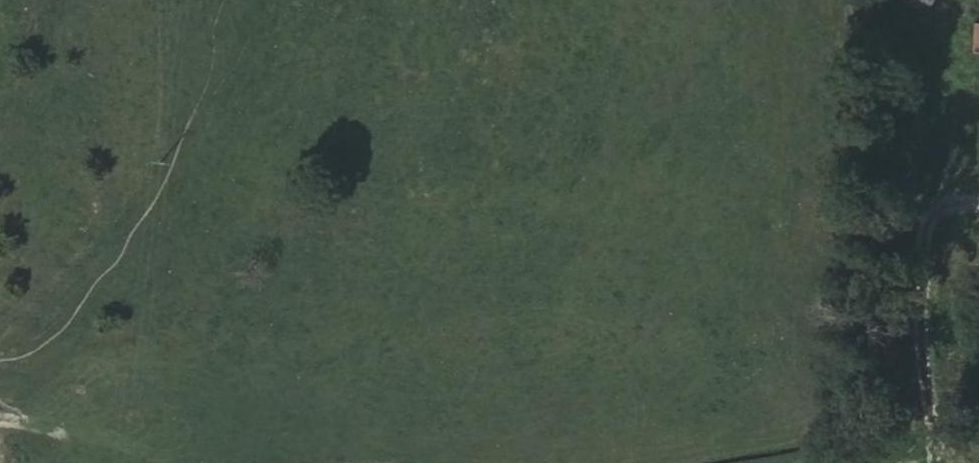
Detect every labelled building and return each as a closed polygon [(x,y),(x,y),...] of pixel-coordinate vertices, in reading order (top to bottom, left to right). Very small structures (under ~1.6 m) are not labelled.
[(908,13),(928,22),(938,0),(914,0),(908,13)]
